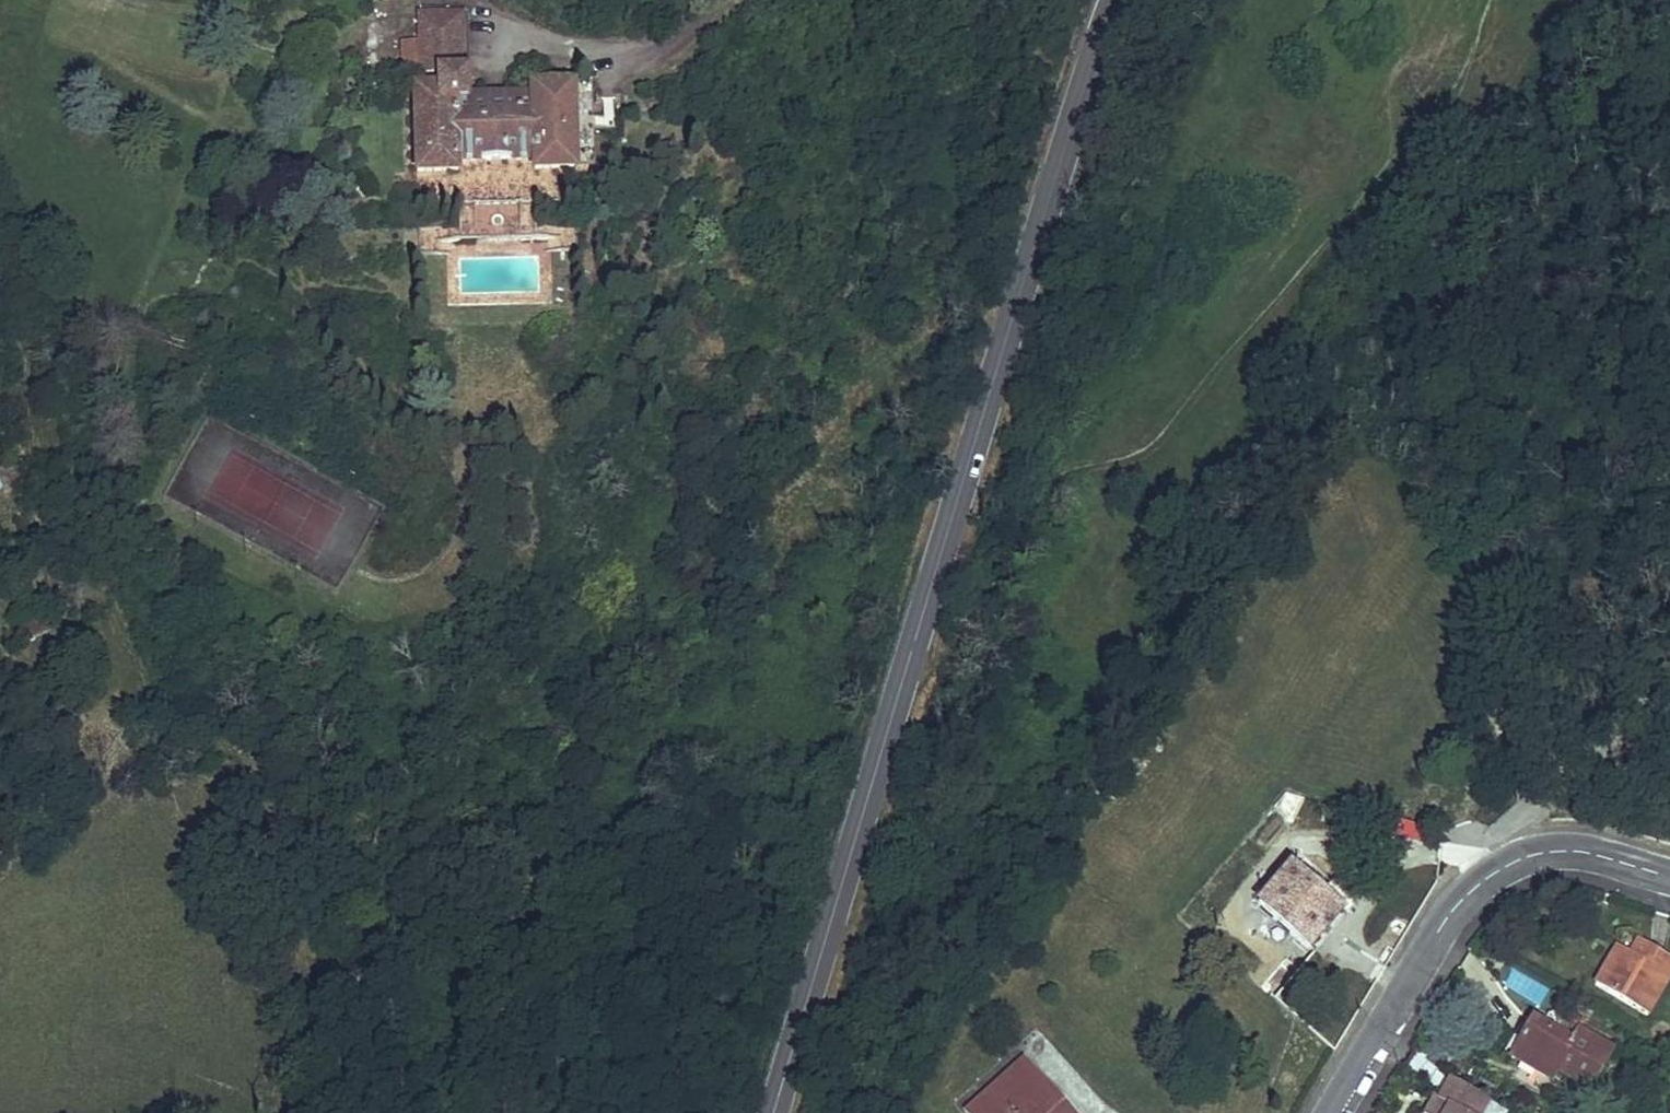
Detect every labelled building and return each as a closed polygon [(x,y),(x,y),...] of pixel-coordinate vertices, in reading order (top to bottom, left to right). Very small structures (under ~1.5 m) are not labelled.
[(416,88),(417,173),(455,172),(457,163),(532,162),(536,170),(576,170),(575,85),(533,87),(533,96),(465,97),(466,70),(461,72),(461,59),(452,59),(449,15),(420,16),(420,41),(403,42),(405,73),(440,72),(440,86),(416,88)] [(449,15),(452,59),(461,59),(461,15),(449,15)] [(593,84),(575,85),(576,170),(594,171),(593,84)] [(418,226),(419,252),(460,251),(459,239),(536,238),(537,248),(576,249),(577,224),(537,224),(536,203),(460,205),(461,225),(418,226)] [(1309,949),(1343,909),(1294,866),(1259,905),(1309,949)] [(1632,968),(1645,945),(1639,942),(1631,956),(1616,947),(1611,956),(1632,968)] [(1647,1017),(1669,975),(1669,959),(1645,945),(1632,968),(1611,956),(1594,987),(1647,1017)] [(1512,1055),(1534,1017),(1527,1014),(1506,1051),(1512,1055)] [(1591,1088),(1613,1050),(1581,1031),(1575,1041),(1534,1017),(1512,1055),(1548,1075),(1552,1066),(1558,1069),(1591,1088)] [(1023,1064),(970,1112),(1068,1112),(1023,1064)] [(1552,1066),(1548,1075),(1553,1078),(1558,1069),(1552,1066)] [(1491,1100),(1454,1079),(1442,1101),(1446,1103),(1440,1112),(1484,1112),(1491,1100)]
